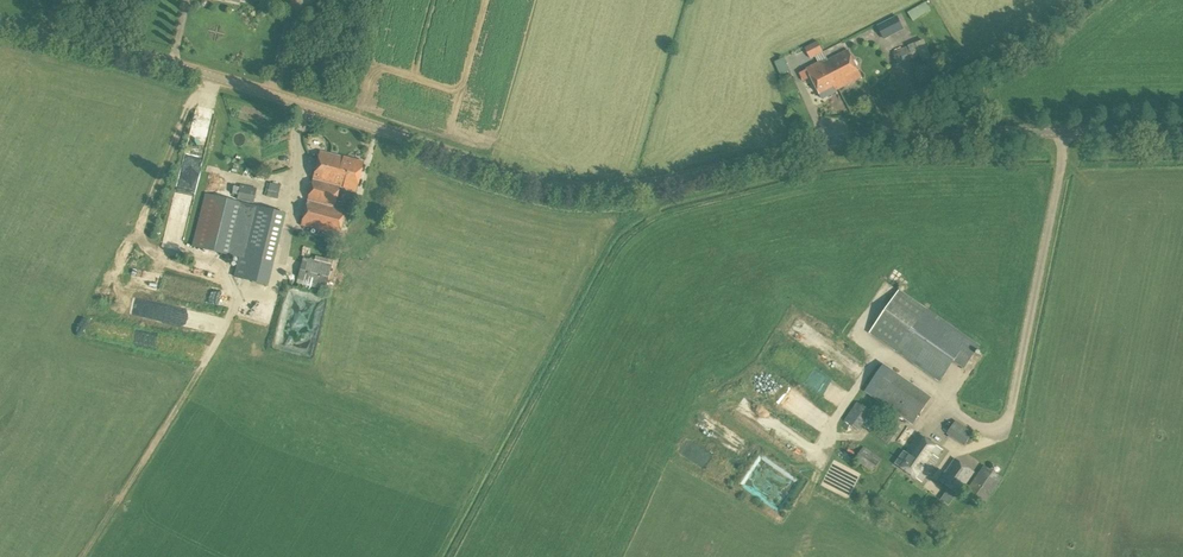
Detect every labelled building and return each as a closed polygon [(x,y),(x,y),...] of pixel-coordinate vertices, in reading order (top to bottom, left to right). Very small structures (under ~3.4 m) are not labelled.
[(913,21),(931,10),(925,2),(908,12),(913,21)] [(884,40),(904,29),(897,15),(877,25),(884,40)] [(932,57),(924,39),(915,43),(915,42),(892,52),(898,65),(920,55),(923,61),(932,57)] [(827,60),(827,59),(818,41),(805,47),(810,59),(815,56),(818,61),(805,67),(821,99),(836,92),(835,89),(838,88),(830,71),(831,69),(827,60)] [(830,71),(838,88),(861,76),(846,50),(827,59),(827,60),(831,69),(830,71)] [(781,75),(790,71),(784,57),(775,62),(781,75)] [(916,62),(904,63),(904,70),(916,68),(916,62)] [(896,90),(905,83),(900,76),(891,82),(896,90)] [(202,111),(202,123),(217,123),(217,112),(202,111)] [(212,140),(214,130),(204,128),(202,139),(212,140)] [(201,179),(212,144),(196,139),(186,174),(201,179)] [(268,150),(264,171),(271,172),(275,151),(268,150)] [(309,188),(336,194),(338,187),(355,191),(362,162),(318,151),(309,188)] [(167,247),(184,251),(198,187),(181,183),(167,247)] [(273,184),(271,196),(281,197),(283,185),(273,184)] [(253,204),(257,189),(240,185),(237,200),(253,204)] [(333,207),(336,194),(309,188),(299,226),(338,235),(344,210),(333,207)] [(240,228),(245,229),(233,277),(268,286),(286,213),(205,193),(192,247),(233,257),(240,228)] [(325,290),(331,265),(303,258),(296,283),(325,290)] [(964,368),(978,348),(898,292),(869,333),(939,382),(952,363),(953,361),(964,368)] [(157,315),(157,304),(141,304),(141,315),(157,315)] [(912,424),(931,397),(884,364),(864,391),(912,424)] [(736,404),(743,412),(755,401),(748,394),(736,404)] [(859,430),(872,412),(857,401),(844,420),(859,430)] [(887,444),(898,431),(883,420),(872,433),(887,444)] [(962,447),(972,434),(954,422),(945,435),(962,447)] [(935,458),(940,451),(918,435),(906,452),(904,450),(902,452),(894,465),(921,483),(927,475),(928,475),(931,470),(930,469),(937,460),(935,458)] [(873,472),(882,459),(863,447),(855,460),(873,472)] [(959,495),(975,472),(955,458),(939,480),(959,495)] [(983,506),(1003,478),(985,465),(965,493),(983,506)]
